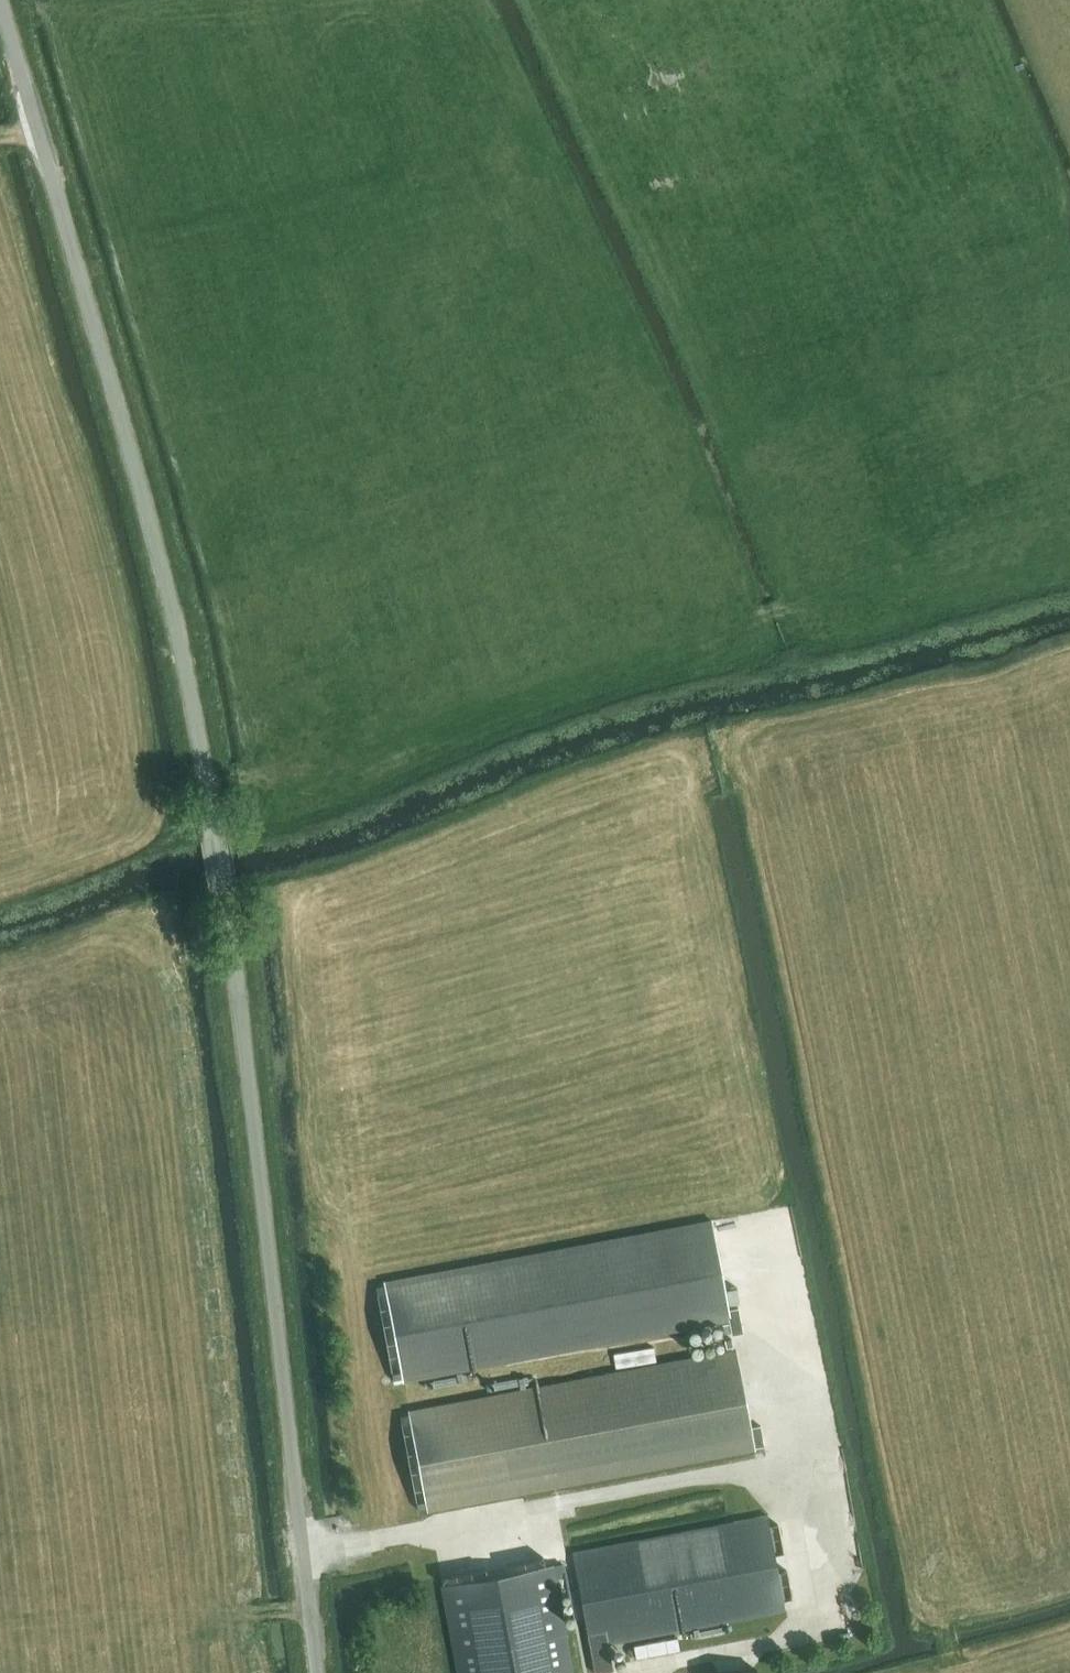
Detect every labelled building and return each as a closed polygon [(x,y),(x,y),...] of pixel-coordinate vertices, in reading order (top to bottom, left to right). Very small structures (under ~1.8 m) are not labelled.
[(712,1221),(385,1282),(403,1379),(729,1318),(729,1322),(723,1323),(725,1332),(731,1331),(732,1334),(743,1332),(738,1307),(728,1309),(712,1221)] [(735,1349),(409,1411),(428,1510),(754,1449),(754,1448),(764,1446),(761,1425),(750,1427),(735,1349)] [(572,1553),(595,1672),(613,1670),(608,1643),(789,1610),(772,1515),(745,1521),(572,1553)] [(549,1557),(506,1565),(508,1574),(485,1578),(483,1570),(441,1578),(458,1672),(570,1672),(549,1557)] [(634,1645),(636,1657),(679,1649),(677,1637),(634,1645)]
